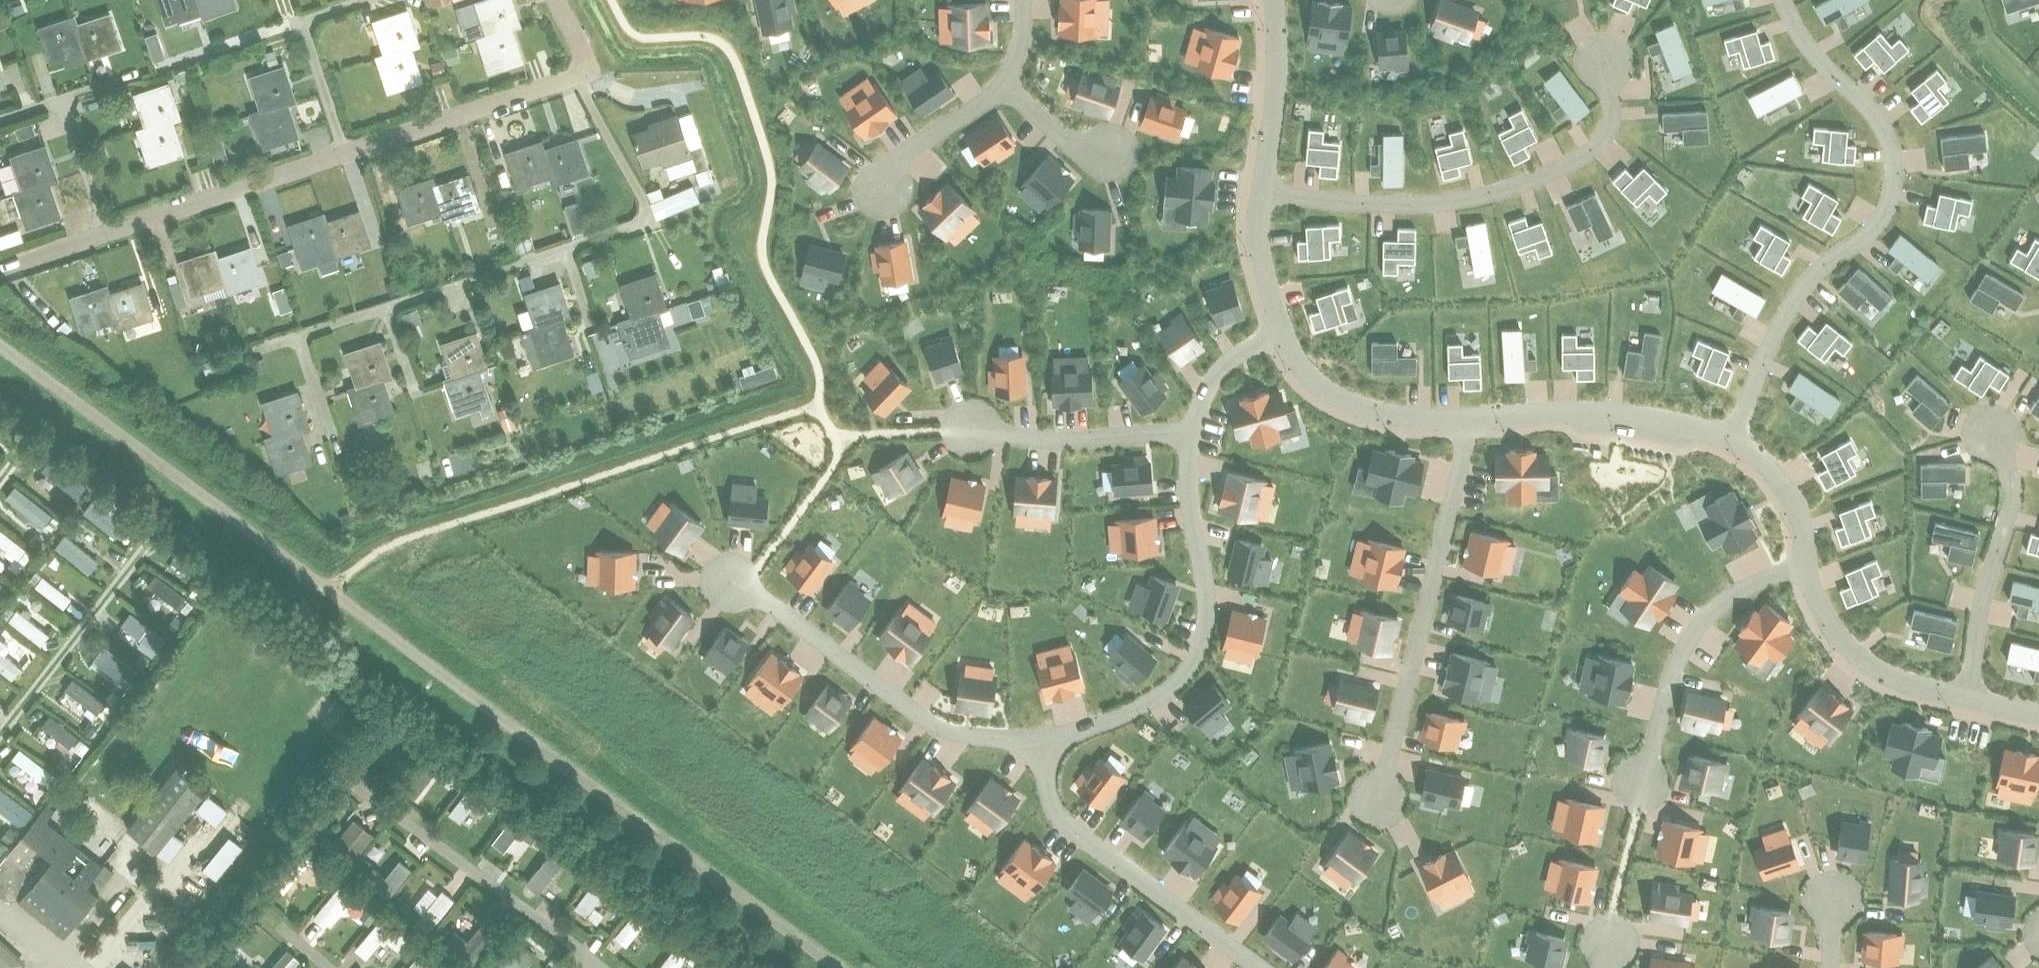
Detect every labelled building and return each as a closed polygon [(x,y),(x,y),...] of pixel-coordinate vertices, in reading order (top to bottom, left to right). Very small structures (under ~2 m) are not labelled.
[(7,3),(11,13),(23,9),(20,0),(17,0),(7,3)] [(166,22),(179,17),(176,9),(195,2),(196,2),(195,0),(159,0),(166,22)] [(195,2),(201,19),(202,18),(202,19),(203,18),(199,7),(210,3),(213,12),(235,5),(236,8),(238,7),(235,0),(195,0),(196,2),(195,2)] [(458,6),(468,37),(485,32),(486,35),(510,26),(517,23),(510,0),(478,0),(476,1),(458,6)] [(791,0),(758,0),(764,32),(790,26),(787,13),(794,11),(791,0)] [(1097,8),(1107,9),(1107,0),(1061,0),(1061,6),(1059,6),(1058,25),(1060,25),(1060,33),(1096,34),(1097,8)] [(1346,42),(1350,6),(1338,4),(1339,3),(1320,0),(1320,2),(1312,1),(1307,37),(1333,40),(1331,50),(1342,51),(1343,41),(1346,42)] [(1476,13),(1441,0),(1440,0),(1432,25),(1437,26),(1434,33),(1452,39),(1454,33),(1467,37),(1476,13)] [(1611,3),(1627,10),(1631,0),(1613,0),(1611,3)] [(1814,6),(1823,22),(1863,0),(1824,0),(1814,6)] [(2004,11),(2037,0),(2001,0),(2004,11)] [(988,33),(987,15),(986,15),(985,3),(949,4),(949,7),(939,7),(940,17),(950,17),(950,42),(986,41),(986,33),(988,33)] [(365,6),(360,8),(364,20),(373,17),(369,5),(365,6)] [(0,10),(0,27),(8,24),(3,9),(0,10)] [(411,46),(416,44),(406,11),(374,21),(384,55),(411,46)] [(82,48),(81,49),(84,58),(117,46),(106,15),(75,26),(82,48)] [(1844,15),(1834,21),(1838,28),(1848,22),(1844,15)] [(49,60),(81,49),(82,48),(75,26),(72,17),(38,29),(49,60)] [(1673,22),(1654,29),(1672,76),(1691,69),(1673,22)] [(486,35),(478,38),(488,71),(520,61),(510,26),(486,35)] [(1231,67),(1237,49),(1235,49),(1239,37),(1204,27),(1203,30),(1194,27),(1191,37),(1200,40),(1193,64),(1227,74),(1230,67),(1231,67)] [(1754,28),(1722,38),(1727,53),(1737,50),(1742,66),(1772,57),(1767,41),(1759,44),(1754,28)] [(1878,31),(1852,53),(1864,67),(1873,60),(1882,71),(1908,48),(1899,38),(1890,46),(1878,31)] [(1406,61),(1404,33),(1377,35),(1379,63),(1397,62),(1397,68),(1406,67),(1406,61)] [(1655,41),(1647,44),(1652,55),(1659,53),(1655,41)] [(384,55),(377,57),(387,90),(421,80),(411,46),(384,55)] [(455,47),(444,50),(448,64),(460,61),(455,47)] [(273,49),(263,52),(267,65),(277,62),(273,49)] [(441,59),(430,62),(433,74),(445,71),(441,59)] [(250,77),(261,110),(284,103),(293,101),(282,67),(250,77)] [(921,111),(951,91),(938,72),(927,79),(925,75),(920,68),(915,71),(920,78),(905,88),(921,111)] [(1558,68),(1543,80),(1573,120),(1588,108),(1558,68)] [(184,69),(174,72),(177,82),(187,79),(184,69)] [(1918,100),(1909,107),(1920,122),(1948,100),(1937,87),(1945,80),(1936,69),(1910,90),(1918,100)] [(1108,113),(1117,88),(1112,87),(1114,80),(1096,74),(1094,80),(1081,76),(1073,101),(1108,113)] [(1792,74),(1747,97),(1756,113),(1800,90),(1792,74)] [(895,114),(875,84),(872,86),(867,78),(858,83),(864,91),(843,106),(863,136),(870,131),(871,133),(886,122),(885,120),(895,114)] [(133,95),(144,128),(169,120),(177,117),(166,84),(133,95)] [(1185,110),(1172,106),(1174,100),(1157,94),(1154,100),(1149,98),(1141,123),(1176,135),(1185,110)] [(1794,98),(1783,104),(1787,111),(1798,105),(1794,98)] [(261,110),(252,113),(262,146),(294,136),(284,103),(261,110)] [(1557,106),(1551,111),(1558,120),(1565,116),(1557,106)] [(1512,126),(1497,134),(1512,163),(1529,155),(1524,144),(1536,138),(1521,109),(1507,117),(1512,126)] [(1706,111),(1661,113),(1662,130),(1682,129),(1683,143),(1708,141),(1707,127),(1706,111)] [(662,124),(633,134),(643,162),(661,156),(663,164),(664,164),(669,178),(695,169),(700,184),(713,179),(700,142),(690,112),(677,116),(676,113),(660,118),(662,124)] [(1008,143),(1013,140),(998,119),(967,139),(982,161),(993,154),(997,159),(1012,149),(1008,143)] [(150,142),(141,145),(147,165),(180,154),(169,120),(144,128),(150,142)] [(1812,127),(1811,142),(1822,143),(1820,159),(1853,162),(1854,145),(1844,144),(1845,129),(1812,127)] [(1450,142),(1434,146),(1442,178),(1460,173),(1457,164),(1471,161),(1463,129),(1448,133),(1450,142)] [(1307,130),(1305,162),(1318,163),(1317,175),(1336,176),(1338,142),(1320,141),(1321,131),(1307,130)] [(1401,133),(1382,133),(1382,183),(1401,183),(1401,133)] [(1984,133),(1939,137),(1943,168),(1968,165),(1966,150),(1985,148),(1984,133)] [(574,138),(540,148),(549,176),(552,183),(585,173),(574,138)] [(549,176),(540,148),(538,141),(504,151),(515,187),(549,176)] [(206,142),(194,145),(199,162),(211,158),(210,152),(206,142)] [(830,188),(846,167),(816,145),(800,166),(811,174),(807,179),(822,190),(825,185),(830,188)] [(10,157),(21,190),(21,191),(45,182),(45,183),(54,180),(42,147),(10,157)] [(224,148),(210,152),(214,166),(228,162),(224,148)] [(1072,179),(1047,156),(1023,182),(1025,185),(1020,191),(1026,196),(1031,190),(1047,205),(1072,179)] [(1378,163),(1370,163),(1370,175),(1378,175),(1378,163)] [(1211,205),(1213,182),(1207,181),(1209,168),(1180,166),(1178,180),(1166,179),(1164,202),(1176,204),(1175,217),(1174,226),(1184,227),(1185,218),(1204,219),(1205,205),(1211,205)] [(1623,168),(1611,180),(1619,188),(1635,205),(1647,193),(1655,201),(1665,191),(1641,166),(1631,176),(1623,168)] [(465,174),(432,185),(441,211),(444,220),(477,208),(465,174)] [(396,188),(408,223),(441,211),(432,185),(429,176),(396,188)] [(21,191),(21,190),(14,193),(25,227),(57,216),(45,183),(45,182),(21,191)] [(973,210),(948,183),(939,192),(938,190),(925,203),(926,204),(920,210),(945,236),(963,218),(970,226),(978,219),(971,211),(973,210)] [(1807,183),(1800,195),(1810,200),(1801,216),(1820,226),(1831,233),(1840,217),(1829,211),(1836,199),(1817,188),(1807,183)] [(650,202),(649,203),(656,219),(699,201),(691,184),(663,196),(659,187),(646,192),(650,202)] [(1594,192),(1565,206),(1576,229),(1589,222),(1597,240),(1613,232),(1594,192)] [(1925,204),(1921,221),(1953,229),(1957,212),(1966,214),(1969,200),(1938,193),(1935,207),(1925,204)] [(1106,247),(1108,210),(1082,209),(1081,214),(1075,214),(1074,232),(1081,233),(1080,246),(1106,247)] [(325,221),(323,221),(333,248),(335,255),(336,255),(368,244),(357,210),(325,221)] [(321,213),(288,224),(299,259),(302,266),(335,255),(333,248),(323,221),(321,213)] [(1524,216),(1507,222),(1510,231),(1517,252),(1534,246),(1538,256),(1551,252),(1540,220),(1527,225),(1524,216)] [(1484,220),(1466,223),(1474,273),(1492,270),(1484,220)] [(1305,241),(1296,242),(1297,258),(1306,258),(1330,256),(1329,239),(1338,238),(1338,224),(1305,226),(1305,241)] [(1760,224),(1753,236),(1762,241),(1753,256),(1772,268),(1781,273),(1790,257),(1781,252),(1788,241),(1773,232),(1760,224)] [(567,227),(560,229),(562,237),(570,235),(567,227)] [(1396,239),(1382,239),(1382,262),(1382,272),(1396,272),(1396,262),(1414,262),(1414,228),(1396,228),(1396,239)] [(1899,233),(1887,248),(1926,280),(1938,264),(1899,233)] [(1463,235),(1456,236),(1458,248),(1465,247),(1463,235)] [(2008,259),(2037,276),(2038,273),(2038,241),(2033,237),(2025,252),(2015,247),(2008,259)] [(909,278),(903,241),(877,245),(878,250),(871,252),(875,270),(881,269),(883,282),(909,278)] [(248,246),(215,256),(223,284),(226,292),(259,281),(248,246)] [(838,277),(844,255),(809,246),(802,273),(819,277),(816,286),(822,287),(824,279),(826,274),(838,277)] [(223,284),(215,256),(213,250),(179,260),(189,295),(223,284)] [(287,250),(277,253),(281,265),(291,262),(287,250)] [(594,257),(582,262),(588,277),(599,273),(594,257)] [(465,271),(475,267),(473,261),(467,258),(461,260),(465,271)] [(1893,258),(1888,264),(1897,272),(1902,266),(1893,258)] [(721,265),(713,267),(718,283),(726,280),(721,265)] [(1846,280),(1836,290),(1854,306),(1864,296),(1879,309),(1891,296),(1858,267),(1846,280)] [(431,268),(420,271),(424,284),(435,280),(431,268)] [(1984,271),(1968,298),(1989,311),(1997,297),(2014,308),(2022,294),(1984,271)] [(1720,272),(1711,288),(1754,313),(1763,297),(1720,272)] [(174,273),(166,276),(168,283),(176,280),(174,273)] [(530,274),(519,278),(522,289),(534,286),(530,274)] [(630,318),(657,309),(665,306),(654,274),(619,286),(630,318)] [(1221,282),(1207,287),(1218,320),(1241,312),(1230,279),(1230,276),(1220,280),(1221,282)] [(399,279),(387,284),(391,295),(403,290),(399,279)] [(179,282),(169,285),(173,299),(183,296),(179,282)] [(140,283),(107,293),(116,320),(118,328),(151,317),(140,283)] [(524,294),(534,327),(561,318),(569,316),(558,283),(524,294)] [(116,320),(107,293),(104,285),(71,296),(82,331),(116,320)] [(283,286),(273,290),(280,312),(291,309),(283,286)] [(1319,309),(1307,312),(1313,330),(1325,326),(1346,320),(1341,303),(1352,299),(1347,286),(1336,289),(1315,296),(1319,309)] [(699,297),(687,301),(692,316),(704,313),(699,297)] [(1735,307),(1731,314),(1741,320),(1745,313),(1735,307)] [(415,308),(400,313),(405,327),(420,321),(415,308)] [(668,343),(657,309),(630,318),(617,322),(629,356),(668,343)] [(1171,320),(1158,329),(1175,354),(1198,339),(1181,314),(1179,310),(1169,317),(1171,320)] [(53,313),(46,319),(53,325),(59,319),(53,313)] [(561,318),(534,327),(521,331),(532,365),(572,352),(561,318)] [(64,320),(56,328),(63,335),(71,327),(64,320)] [(1806,325),(1795,339),(1805,347),(1823,360),(1834,347),(1842,353),(1851,341),(1843,335),(1826,321),(1816,333),(1806,325)] [(1519,327),(1500,329),(1503,379),(1523,378),(1519,327)] [(940,338),(925,343),(936,375),(961,367),(950,335),(948,331),(938,334),(940,338)] [(1626,349),(1622,374),(1653,378),(1657,354),(1660,335),(1643,332),(1640,351),(1626,349)] [(475,333),(440,345),(446,363),(442,364),(447,379),(451,377),(477,369),(486,366),(475,333)] [(1575,335),(1561,335),(1561,351),(1561,367),(1575,367),(1575,379),(1593,379),(1593,367),(1593,351),(1593,345),(1575,345),(1575,335)] [(193,340),(189,351),(199,353),(202,343),(193,340)] [(511,340),(499,344),(503,357),(515,353),(511,340)] [(1696,340),(1691,353),(1701,356),(1694,373),(1715,381),(1724,385),(1731,368),(1721,364),(1726,352),(1710,346),(1696,340)] [(344,354),(355,386),(382,378),(390,375),(379,342),(344,354)] [(1395,342),(1371,342),(1371,372),(1415,372),(1415,355),(1395,355),(1395,342)] [(1461,344),(1447,344),(1447,360),(1448,377),(1462,376),(1462,388),(1480,387),(1480,376),(1479,360),(1479,354),(1461,354),(1461,344)] [(241,349),(229,353),(231,361),(244,358),(241,349)] [(995,369),(988,369),(989,388),(996,388),(996,392),(1022,391),(1021,352),(995,353),(995,369)] [(1960,363),(1952,375),(1980,394),(1988,382),(1998,388),(2009,372),(1980,353),(1969,369),(1960,363)] [(1076,365),(1051,366),(1052,402),(1059,402),(1060,405),(1079,404),(1079,401),(1089,401),(1088,364),(1086,365),(1086,356),(1075,356),(1076,365)] [(216,357),(201,361),(205,373),(219,369),(216,357)] [(262,357),(252,360),(255,373),(266,369),(262,357)] [(1533,358),(1525,358),(1526,370),(1534,370),(1533,358)] [(773,364),(738,376),(742,388),(777,376),(773,364)] [(1140,364),(1119,379),(1141,410),(1163,395),(1160,391),(1165,388),(1153,372),(1149,376),(1140,364)] [(886,366),(862,391),(882,409),(906,384),(886,366)] [(447,379),(442,380),(454,414),(480,405),(483,412),(493,409),(489,398),(487,398),(477,369),(451,377),(447,379)] [(1798,371),(1787,387),(1828,415),(1839,399),(1798,371)] [(1917,374),(1906,386),(1921,399),(1910,410),(1929,427),(1950,403),(1917,374)] [(329,378),(321,380),(325,394),(334,391),(329,378)] [(382,378),(355,386),(346,390),(357,423),(393,411),(382,378)] [(1243,401),(1231,404),(1239,435),(1251,432),(1254,443),(1276,437),(1274,426),(1288,423),(1297,420),(1293,407),(1285,409),(1280,391),(1266,395),(1265,392),(1242,398),(1243,401)] [(261,403),(272,436),(298,428),(307,425),(296,392),(261,403)] [(2028,409),(2038,416),(2038,392),(2037,395),(2028,409)] [(1793,396),(1789,402),(1798,409),(1803,403),(1793,396)] [(511,407),(499,411),(507,431),(518,428),(511,407)] [(0,415),(0,431),(10,438),(18,428),(0,415)] [(298,428),(272,436),(264,439),(275,473),(309,461),(298,428)] [(1827,467),(1816,473),(1824,488),(1856,471),(1848,457),(1857,452),(1849,438),(1819,454),(1827,467)] [(1357,465),(1355,476),(1365,478),(1379,482),(1376,494),(1399,500),(1401,490),(1412,492),(1420,459),(1409,456),(1411,451),(1388,446),(1386,451),(1372,447),(1367,467),(1357,465)] [(1508,451),(1496,451),(1496,486),(1508,486),(1508,497),(1532,497),(1532,486),(1547,486),(1556,486),(1556,473),(1547,473),(1547,451),(1532,451),(1532,448),(1508,448),(1508,451)] [(877,467),(871,471),(877,481),(883,477),(892,492),(916,477),(901,452),(877,467)] [(345,454),(335,457),(340,469),(349,466),(345,454)] [(50,458),(41,470),(76,497),(86,485),(50,458)] [(1149,459),(1111,462),(1113,492),(1151,490),(1149,459)] [(861,463),(845,466),(849,479),(864,474),(861,463)] [(1963,463),(1919,463),(1920,494),(1945,494),(1945,480),(1964,480),(1963,463)] [(1224,479),(1218,502),(1220,502),(1219,509),(1254,518),(1260,493),(1270,495),(1273,484),(1263,481),(1264,479),(1228,470),(1226,480),(1224,479)] [(1015,474),(1012,513),(1015,513),(1014,523),(1024,524),(1025,514),(1052,516),(1054,476),(1049,476),(1049,474),(1025,472),(1024,474),(1015,474)] [(951,476),(943,510),(945,511),(943,520),(953,522),(955,513),(975,517),(983,483),(951,476)] [(730,492),(728,519),(762,522),(764,499),(755,498),(756,485),(750,484),(749,494),(730,492)] [(51,515),(15,485),(5,497),(42,527),(51,515)] [(1708,489),(1698,495),(1702,502),(1710,517),(1699,522),(1710,544),(1721,538),(1727,549),(1753,536),(1747,524),(1754,521),(1743,499),(1736,503),(1729,489),(1712,497),(1708,489)] [(125,525),(93,499),(83,511),(115,537),(125,525)] [(1843,524),(1834,527),(1840,545),(1849,541),(1864,536),(1871,534),(1865,517),(1873,514),(1868,500),(1838,511),(1843,524)] [(665,512),(652,529),(679,549),(698,524),(671,504),(670,505),(664,501),(659,507),(665,512)] [(349,512),(339,515),(342,523),(351,520),(349,512)] [(1116,522),(1109,522),(1110,530),(1117,530),(1118,552),(1154,550),(1152,516),(1116,519),(1116,522)] [(1935,522),(1931,538),(1949,542),(1946,558),(1970,564),(1978,532),(1935,522)] [(1472,528),(1464,563),(1498,572),(1504,550),(1513,552),(1515,545),(1505,543),(1507,537),(1472,528)] [(0,530),(0,545),(17,559),(25,550),(0,530)] [(2025,550),(2038,554),(2038,534),(2030,531),(2025,550)] [(98,561),(65,535),(54,548),(87,574),(98,561)] [(1358,538),(1355,548),(1364,550),(1358,576),(1392,585),(1394,578),(1396,578),(1402,556),(1400,555),(1402,548),(1367,539),(1367,541),(1358,538)] [(1237,539),(1229,574),(1255,580),(1259,564),(1268,566),(1270,558),(1261,555),(1263,545),(1237,539)] [(218,573),(182,545),(173,556),(209,584),(218,573)] [(797,563),(788,574),(808,589),(829,560),(809,546),(801,557),(796,553),(792,559),(797,563)] [(598,554),(588,554),(588,562),(598,562),(598,582),(631,582),(631,552),(598,552),(598,554)] [(1850,584),(1838,589),(1845,606),(1856,601),(1872,595),(1878,593),(1871,576),(1881,572),(1875,559),(1860,565),(1844,571),(1850,584)] [(1620,606),(1616,612),(1625,618),(1629,612),(1648,624),(1654,614),(1658,617),(1674,592),(1670,590),(1677,580),(1649,562),(1642,571),(1634,565),(1617,590),(1626,596),(1620,606)] [(1135,581),(1133,588),(1142,592),(1136,609),(1163,619),(1176,585),(1149,574),(1145,584),(1135,581)] [(71,598),(43,575),(35,586),(63,608),(71,598)] [(187,600),(155,575),(147,585),(179,610),(187,600)] [(2007,599),(2038,606),(2038,585),(2012,578),(2007,599)] [(845,586),(829,607),(849,622),(865,601),(854,593),(859,586),(850,579),(845,586)] [(1456,592),(1449,620),(1477,627),(1481,610),(1486,612),(1489,600),(1456,592)] [(656,618),(648,629),(667,644),(689,615),(669,600),(660,613),(655,609),(651,615),(656,618)] [(899,610),(879,637),(909,659),(929,632),(907,616),(914,606),(908,602),(900,611),(899,610)] [(1743,634),(1735,645),(1751,656),(1746,662),(1753,667),(1758,661),(1766,651),(1774,657),(1792,634),(1783,627),(1789,620),(1767,603),(1761,611),(1755,606),(1738,630),(1743,634)] [(2016,605),(2014,613),(2026,615),(2028,608),(2016,605)] [(1354,607),(1352,618),(1362,620),(1356,643),(1389,651),(1397,616),(1365,607),(1364,610),(1354,607)] [(48,636),(15,610),(7,620),(40,646),(48,636)] [(1231,610),(1222,646),(1225,647),(1223,653),(1232,655),(1233,649),(1254,654),(1263,618),(1231,610)] [(1913,610),(1909,625),(1928,629),(1925,644),(1949,650),(1957,620),(1913,610)] [(166,640),(130,613),(121,625),(157,652),(166,640)] [(723,630),(707,651),(727,666),(743,645),(723,630)] [(1124,633),(1107,652),(1119,662),(1114,668),(1128,680),(1133,674),(1137,678),(1154,659),(1124,633)] [(2005,659),(2038,667),(2038,646),(2010,638),(2005,659)] [(1062,654),(1038,660),(1047,695),(1054,693),(1054,695),(1070,691),(1069,689),(1081,686),(1072,651),(1070,652),(1068,643),(1060,645),(1062,654)] [(140,675),(104,646),(93,660),(129,688),(140,675)] [(1447,659),(1441,683),(1443,684),(1442,689),(1477,698),(1484,673),(1493,676),(1495,665),(1486,663),(1487,660),(1451,651),(1449,660),(1447,659)] [(0,652),(0,671),(11,680),(20,668),(0,652)] [(752,682),(744,692),(751,697),(758,687),(779,702),(799,675),(792,670),(793,669),(780,659),(779,661),(769,653),(749,680),(752,682)] [(1586,654),(1583,665),(1594,667),(1588,693),(1622,701),(1624,693),(1627,694),(1632,671),(1629,671),(1631,662),(1597,654),(1596,656),(1586,654)] [(962,670),(957,706),(985,710),(990,674),(988,674),(989,667),(981,666),(980,673),(962,670)] [(104,703),(72,678),(64,689),(96,714),(104,703)] [(1340,678),(1332,707),(1368,716),(1376,687),(1340,678)] [(1211,682),(1183,706),(1200,726),(1213,715),(1221,724),(1226,719),(1219,710),(1228,703),(1211,682)] [(1797,717),(1793,723),(1801,729),(1805,724),(1826,740),(1851,707),(1820,684),(1795,716),(1797,717)] [(823,688),(808,709),(828,724),(844,703),(823,688)] [(1686,690),(1679,720),(1684,722),(1682,727),(1702,731),(1703,726),(1717,730),(1724,699),(1686,690)] [(1430,710),(1423,738),(1451,745),(1455,728),(1461,729),(1464,719),(1430,710)] [(78,738),(49,716),(40,728),(69,749),(78,738)] [(1891,722),(1883,751),(1895,755),(1892,767),(1915,773),(1918,761),(1931,764),(1941,767),(1943,756),(1934,754),(1939,735),(1930,732),(1931,727),(1902,719),(1901,724),(1891,722)] [(855,748),(848,756),(855,761),(861,753),(877,764),(896,738),(872,720),(852,746),(855,748)] [(1568,726),(1565,739),(1569,740),(1565,755),(1596,762),(1603,734),(1572,726),(1568,726)] [(1294,751),(1284,753),(1286,764),(1297,762),(1301,787),(1336,780),(1334,774),(1337,774),(1332,750),(1330,750),(1328,743),(1294,749),(1294,751)] [(1995,783),(1999,783),(1997,792),(2007,795),(2009,786),(2033,791),(2038,766),(2038,756),(2036,755),(2037,752),(2012,746),(2012,749),(2004,747),(1995,783)] [(43,783),(51,773),(18,749),(11,759),(43,783)] [(443,761),(429,751),(401,789),(415,800),(443,761)] [(1693,753),(1686,782),(1717,789),(1721,773),(1725,774),(1729,761),(1724,760),(1693,753)] [(1087,777),(1078,789),(1097,803),(1118,775),(1099,760),(1091,771),(1086,768),(1082,774),(1087,777)] [(903,789),(897,798),(903,803),(910,794),(931,809),(950,784),(943,778),(944,777),(931,767),(930,769),(920,762),(901,787),(903,789)] [(1428,767),(1421,797),(1425,798),(1424,802),(1441,807),(1443,802),(1457,806),(1458,800),(1464,776),(1428,767)] [(126,830),(131,834),(154,854),(207,793),(179,768),(126,830)] [(970,808),(963,817),(970,822),(977,812),(994,825),(1013,800),(987,780),(968,806),(970,808)] [(490,817),(498,806),(472,786),(447,818),(459,827),(475,806),(490,817)] [(31,813),(0,789),(0,811),(20,827),(31,813)] [(332,794),(328,799),(332,803),(339,802),(342,798),(338,794),(332,794)] [(1138,795),(1122,817),(1143,832),(1159,810),(1138,795)] [(1567,795),(1557,830),(1592,840),(1602,805),(1567,795)] [(195,811),(214,827),(226,813),(207,797),(195,811)] [(500,806),(494,813),(501,819),(507,811),(500,806)] [(66,930),(95,892),(84,884),(91,875),(103,884),(113,870),(102,861),(99,865),(39,813),(0,864),(0,893),(3,896),(12,884),(22,894),(21,895),(66,930)] [(530,847),(540,834),(515,815),(491,846),(503,855),(517,837),(530,847)] [(1183,823),(1163,852),(1172,859),(1171,860),(1184,869),(1185,868),(1192,874),(1213,845),(1192,829),(1198,821),(1192,816),(1185,824),(1183,823)] [(191,817),(184,826),(191,833),(199,824),(191,817)] [(1665,818),(1657,852),(1691,860),(1691,857),(1701,860),(1703,850),(1694,848),(1699,826),(1665,818)] [(346,871),(372,839),(352,823),(333,847),(327,855),(346,871)] [(1841,823),(1836,851),(1863,856),(1868,828),(1841,823)] [(1999,826),(1997,839),(2002,840),(2000,856),(2030,860),(2034,831),(2004,827),(1999,826)] [(1326,863),(1322,868),(1330,874),(1333,869),(1351,882),(1374,851),(1347,830),(1323,861),(1326,863)] [(1767,846),(1755,850),(1762,872),(1797,861),(1788,834),(1771,840),(1769,832),(1763,833),(1766,842),(1767,846)] [(543,835),(537,843),(545,848),(551,841),(543,835)] [(201,872),(215,883),(241,851),(227,840),(201,872)] [(1004,870),(996,880),(1002,884),(1010,874),(1031,890),(1052,862),(1045,857),(1046,855),(1033,846),(1032,848),(1022,840),(1001,868),(1004,870)] [(322,842),(318,848),(327,855),(333,847),(327,842),(322,842)] [(570,854),(558,844),(526,884),(538,894),(570,854)] [(313,859),(301,849),(272,884),(283,893),(313,859)] [(1424,863),(1418,866),(1435,898),(1458,887),(1462,894),(1472,889),(1468,882),(1469,881),(1452,849),(1445,852),(1444,850),(1423,861),(1424,863)] [(362,856),(353,867),(361,874),(370,863),(362,856)] [(1550,859),(1549,867),(1558,869),(1553,890),(1586,898),(1593,867),(1561,859),(1560,861),(1550,859)] [(1892,859),(1890,894),(1917,895),(1918,882),(1923,883),(1923,877),(1918,876),(1919,861),(1892,859)] [(385,904),(409,875),(397,865),(384,881),(373,872),(363,886),(385,904)] [(1075,899),(1067,910),(1072,914),(1080,903),(1092,912),(1108,891),(1080,870),(1068,887),(1078,895),(1075,899)] [(610,885),(597,876),(573,908),(586,917),(610,885)] [(1223,893),(1215,904),(1234,918),(1255,890),(1236,876),(1228,887),(1222,883),(1218,889),(1223,893)] [(353,893),(342,884),(313,919),(324,928),(353,893)] [(1653,888),(1649,915),(1683,920),(1687,893),(1675,892),(1676,886),(1669,885),(1668,890),(1653,888)] [(1976,888),(1972,916),(1985,918),(1984,924),(2004,927),(2005,921),(2010,921),(2014,894),(1976,888)] [(454,901),(441,891),(415,923),(428,933),(454,901)] [(651,916),(639,906),(614,937),(625,946),(651,916)] [(1759,908),(1755,932),(1782,937),(1786,912),(1759,908)] [(1128,930),(1121,940),(1140,955),(1161,927),(1142,912),(1132,925),(1127,921),(1123,927),(1128,930)] [(1277,917),(1264,934),(1292,955),(1307,936),(1295,926),(1301,917),(1296,914),(1290,922),(1287,925),(1277,917)] [(383,916),(356,948),(366,959),(384,937),(399,950),(409,938),(383,916)] [(521,924),(516,930),(523,936),(528,930),(521,924)] [(454,936),(443,949),(466,967),(470,967),(495,937),(482,927),(467,946),(454,936)] [(1527,928),(1525,937),(1534,940),(1530,956),(1555,962),(1561,936),(1536,931),(1527,928)] [(1867,931),(1865,957),(1893,959),(1894,943),(1902,944),(1902,933),(1894,932),(1867,931)] [(537,951),(514,932),(494,956),(510,967),(524,967),(537,951)] [(682,938),(658,967),(676,967),(694,947),(682,938)] [(22,965),(0,943),(0,967),(19,967),(22,965)] [(287,950),(271,967),(294,967),(300,962),(287,950)] [(1991,953),(1973,967),(2004,967),(1991,953)] [(421,954),(409,967),(439,967),(421,954)] [(1323,967),(1347,967),(1332,956),(1323,967)] [(1650,967),(1686,967),(1687,963),(1651,958),(1650,967)] [(480,967),(499,967),(488,959),(480,967)] [(1192,965),(1191,967),(1180,959),(1173,967),(1196,967),(1192,965)]
